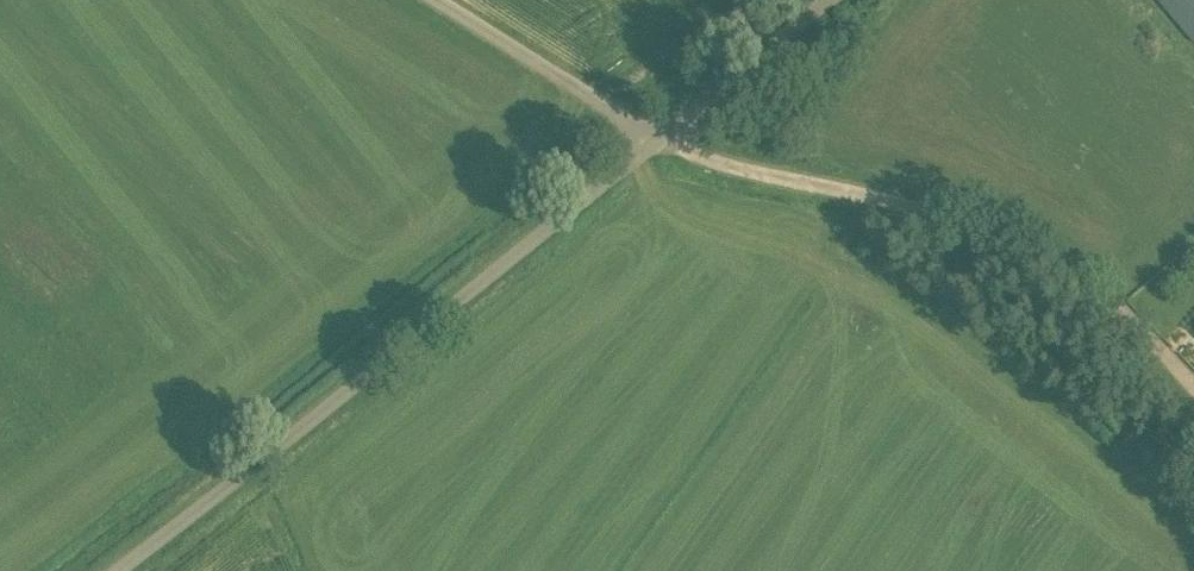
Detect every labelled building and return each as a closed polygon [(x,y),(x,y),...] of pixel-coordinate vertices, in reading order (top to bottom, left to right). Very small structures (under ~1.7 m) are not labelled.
[(1193,44),(1193,0),(1157,0),(1193,45),(1193,44)]
